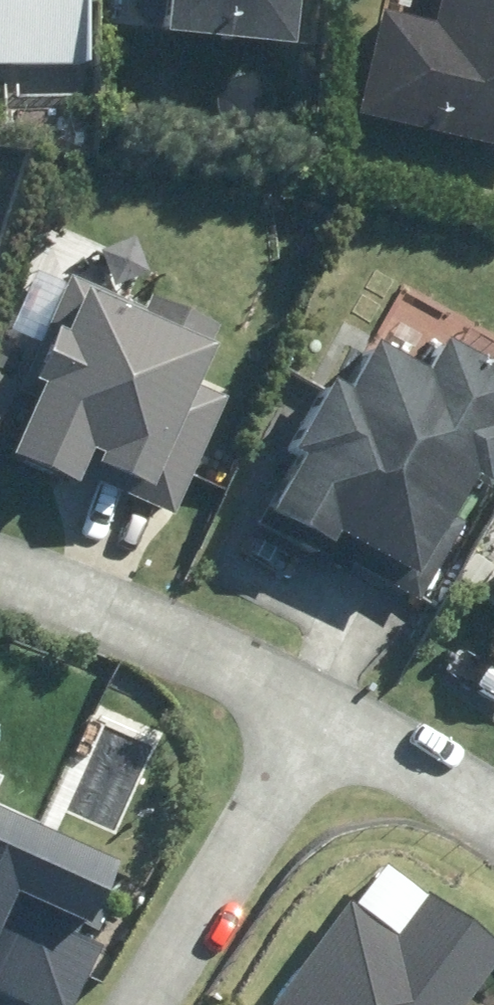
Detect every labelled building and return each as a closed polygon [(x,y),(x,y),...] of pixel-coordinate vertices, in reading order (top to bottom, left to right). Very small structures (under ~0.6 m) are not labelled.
[(89,70),(91,0),(0,0),(0,68),(89,70)] [(164,36),(294,52),(300,0),(169,0),(164,36)] [(432,24),(378,10),(353,112),(493,147),(493,0),(438,0),(432,24)] [(27,378),(41,384),(11,459),(75,485),(82,470),(177,509),(222,398),(196,387),(221,326),(156,300),(149,317),(66,283),(27,378)] [(289,447),(299,453),(264,514),(326,548),(335,532),(375,555),(367,570),(420,600),(465,521),(451,513),(470,480),(484,488),(493,470),(493,363),(448,337),(428,374),(368,340),(340,390),(326,382),(289,447)] [(0,377),(0,430),(21,388),(0,377)] [(484,608),(493,615),(493,592),(484,608)] [(0,817),(0,985),(46,1004),(74,1004),(106,933),(88,926),(114,866),(0,817)] [(382,865),(277,1004),(472,1004),(493,975),(493,949),(382,865)]
